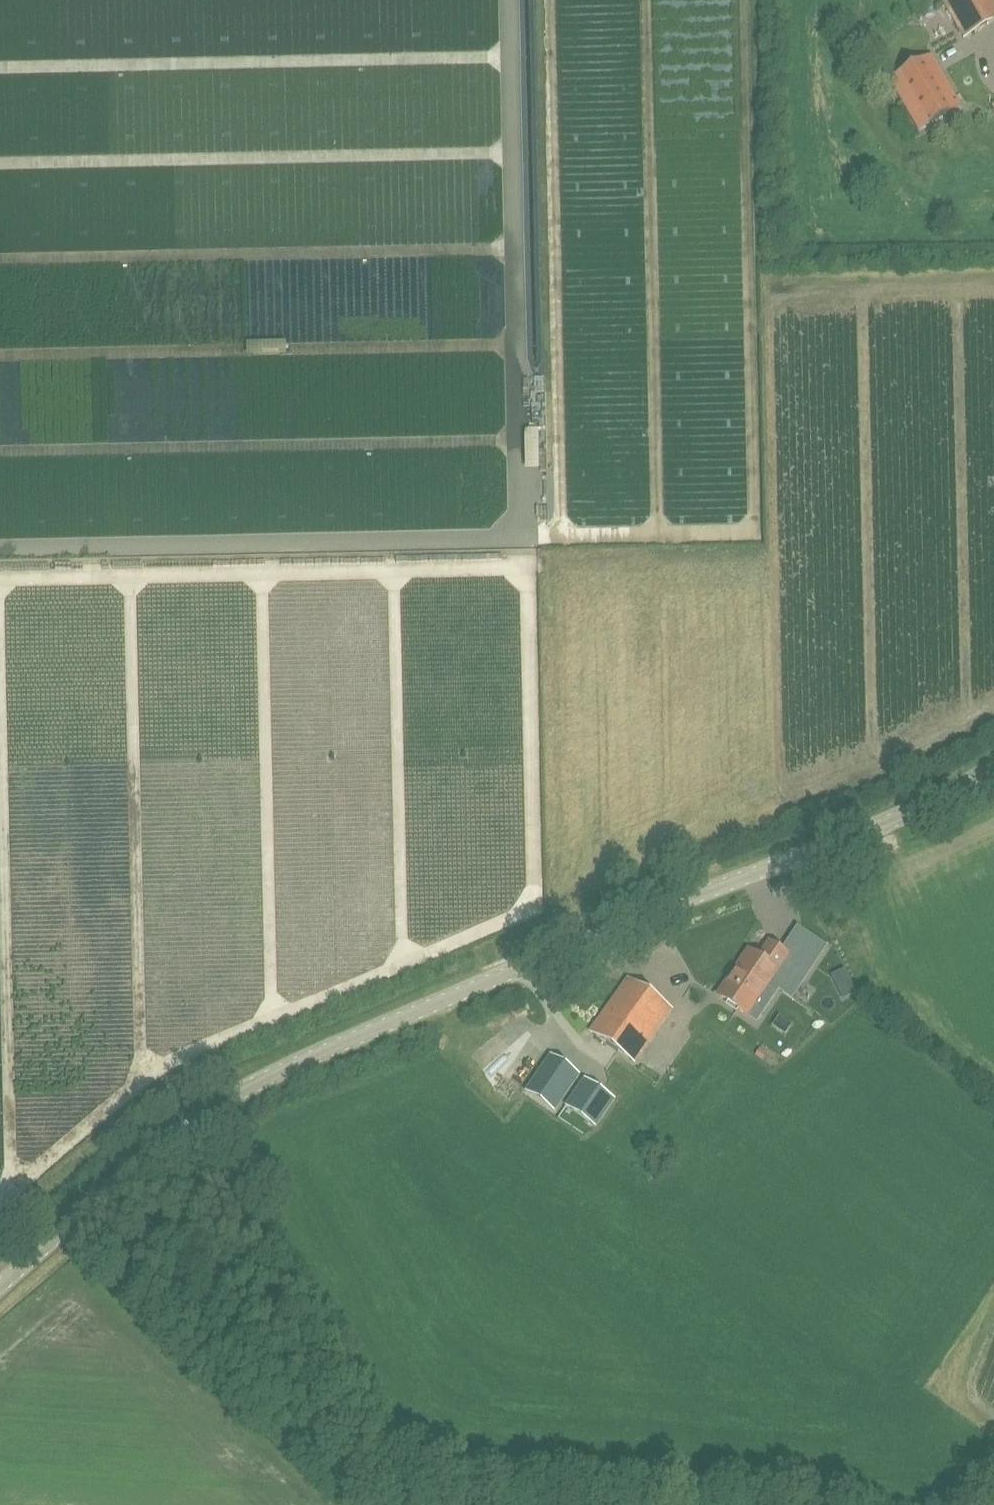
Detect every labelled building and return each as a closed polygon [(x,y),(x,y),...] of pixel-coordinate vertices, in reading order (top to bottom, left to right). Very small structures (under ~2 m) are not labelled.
[(943,3),(964,38),(985,26),(970,0),(948,0),(943,3)] [(919,131),(960,107),(932,57),(890,81),(919,131)] [(798,928),(782,952),(769,943),(759,958),(749,952),(737,969),(752,979),(760,967),(763,969),(759,975),(770,982),(780,989),(780,990),(783,992),(792,998),(827,947),(798,928)] [(780,989),(770,982),(759,975),(763,969),(760,967),(752,979),(737,969),(719,996),(758,1022),(780,990),(780,989)] [(856,994),(844,969),(831,975),(842,1000),(856,994)] [(634,1062),(671,1010),(627,980),(589,1032),(634,1062)] [(554,1111),(579,1075),(550,1055),(525,1091),(554,1111)] [(596,1126),(614,1100),(584,1079),(566,1106),(596,1126)]
